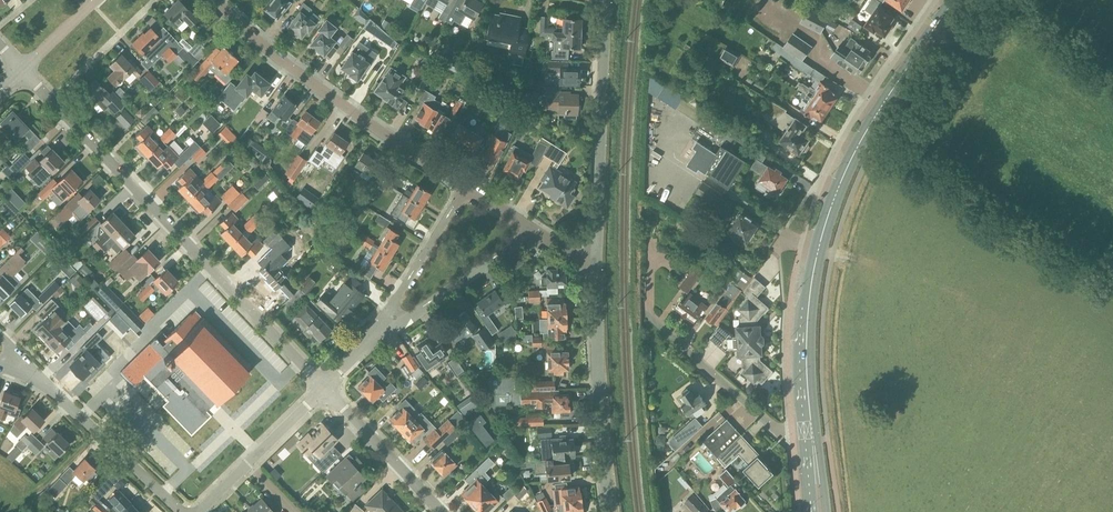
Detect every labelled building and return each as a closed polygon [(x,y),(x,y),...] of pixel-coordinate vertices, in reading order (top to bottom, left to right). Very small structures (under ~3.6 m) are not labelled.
[(198,19),(180,0),(178,0),(164,13),(177,27),(184,20),(191,26),(198,19)] [(265,8),(271,12),(271,14),(274,16),(276,16),(278,17),(284,9),(285,10),(291,3),(287,0),(271,0),(265,8)] [(425,3),(426,0),(416,0),(415,3),(419,6),(422,8),(421,9),(425,3)] [(425,3),(434,9),(439,0),(426,0),(425,3)] [(461,6),(456,3),(452,8),(446,20),(452,24),(454,20),(460,24),(464,26),(469,26),(482,3),(476,0),(464,0),(461,6)] [(867,25),(875,31),(876,29),(885,35),(892,26),(889,24),(893,17),(880,8),(883,3),(883,2),(879,0),(872,0),(869,4),(877,9),(867,25)] [(902,9),(909,0),(890,0),(902,9)] [(301,12),(289,26),(295,31),(295,33),(298,35),(300,35),(302,36),(307,29),(309,30),(315,23),(307,16),(312,9),(304,3),(298,9),(301,11),(301,12)] [(439,18),(445,22),(446,20),(452,8),(446,5),(439,18)] [(800,23),(820,34),(828,18),(808,7),(800,23)] [(835,17),(843,21),(846,15),(838,11),(835,17)] [(529,28),(519,26),(521,17),(505,14),(505,16),(491,13),(487,37),(512,42),(510,52),(511,52),(509,62),(523,65),(525,55),(528,39),(527,39),(529,28)] [(540,33),(540,36),(548,36),(548,28),(549,17),(541,16),(541,17),(540,33)] [(563,32),(580,33),(581,19),(564,18),(564,27),(557,26),(557,28),(557,32),(563,33),(563,32)] [(860,33),(865,26),(854,19),(849,26),(860,33)] [(337,49),(331,45),(335,40),(329,36),(336,27),(327,20),(320,29),(322,31),(312,44),(324,54),(330,58),(337,49)] [(387,31),(392,24),(388,21),(383,29),(387,31)] [(140,36),(133,43),(143,54),(146,57),(141,63),(148,69),(161,54),(169,62),(177,54),(191,67),(197,60),(193,56),(187,51),(191,47),(182,38),(177,42),(163,27),(155,33),(150,29),(141,38),(140,36)] [(397,43),(397,42),(379,27),(374,35),(394,49),(395,48),(393,47),(396,43),(397,43)] [(548,28),(548,36),(553,36),(552,50),(551,50),(550,58),(568,59),(568,47),(580,47),(580,33),(563,32),(563,33),(557,32),(557,28),(548,28)] [(344,50),(353,39),(347,34),(343,38),(341,36),(335,43),(344,50)] [(791,35),(783,47),(796,56),(803,60),(811,49),(791,35)] [(844,49),(865,64),(871,55),(867,53),(870,49),(858,42),(852,38),(848,44),(844,49)] [(197,41),(191,47),(187,51),(193,56),(203,46),(197,41)] [(368,52),(371,49),(360,42),(353,52),(353,51),(342,67),(349,72),(348,73),(351,75),(351,77),(355,79),(356,79),(357,79),(364,71),(366,72),(372,64),(371,64),(376,57),(368,52)] [(826,76),(815,68),(815,69),(803,60),(796,56),(783,47),(777,42),(772,48),(792,62),(821,83),(816,91),(811,87),(810,88),(802,82),(801,83),(799,81),(796,85),(804,91),(829,108),(838,95),(830,89),(831,88),(822,82),(826,76)] [(693,48),(686,44),(683,47),(690,52),(693,48)] [(193,74),(191,76),(199,82),(210,69),(226,84),(235,74),(230,69),(239,59),(225,46),(219,53),(215,49),(202,64),(199,62),(193,68),(190,71),(193,74)] [(203,46),(193,56),(197,60),(207,50),(203,46)] [(734,65),(740,54),(727,46),(721,57),(734,65)] [(844,49),(844,50),(838,46),(831,57),(834,59),(842,64),(854,72),(856,69),(860,72),(865,64),(844,49)] [(128,61),(122,54),(110,65),(115,70),(108,77),(115,85),(123,78),(131,71),(138,77),(144,72),(130,58),(128,61)] [(547,72),(556,72),(556,84),(569,84),(569,83),(578,83),(578,81),(580,81),(580,75),(579,75),(579,68),(568,68),(569,61),(548,60),(547,72)] [(437,73),(441,66),(435,62),(431,70),(437,73)] [(398,86),(405,77),(390,67),(374,91),(383,97),(390,102),(390,104),(393,106),(395,106),(396,107),(397,105),(402,108),(407,101),(402,98),(406,92),(398,86)] [(159,82),(148,70),(139,79),(149,90),(159,82)] [(230,94),(223,102),(234,111),(247,94),(242,90),(245,86),(251,90),(253,87),(261,94),(269,83),(268,80),(266,78),(263,78),(259,75),(260,74),(260,73),(259,74),(258,75),(257,73),(257,72),(258,71),(257,71),(257,72),(256,73),(255,72),(252,76),(247,73),(234,89),(230,94)] [(421,88),(428,76),(422,72),(415,85),(421,88)] [(110,93),(106,89),(95,79),(85,90),(95,100),(94,101),(104,111),(108,107),(114,113),(124,103),(112,91),(110,93)] [(232,91),(234,89),(228,84),(217,96),(223,102),(230,94),(232,91)] [(572,95),(573,88),(545,86),(544,109),(558,110),(558,113),(565,113),(565,118),(575,118),(575,113),(577,113),(578,95),(572,95)] [(427,125),(441,103),(434,99),(436,96),(424,89),(416,102),(421,105),(415,116),(419,119),(419,120),(421,121),(420,124),(425,127),(426,124),(427,125)] [(518,91),(508,97),(509,99),(520,101),(521,100),(521,94),(520,92),(518,91)] [(820,122),(829,108),(804,91),(802,95),(805,97),(810,100),(803,110),(820,122)] [(494,98),(496,104),(501,106),(505,97),(496,93),(494,98)] [(276,106),(268,116),(275,121),(280,115),(284,119),(279,125),(285,129),(293,120),(288,116),(297,103),(286,95),(277,107),(276,106)] [(457,98),(450,111),(456,114),(463,102),(457,98)] [(787,132),(782,141),(800,153),(800,152),(802,153),(806,152),(810,145),(809,142),(808,141),(808,140),(800,135),(806,126),(796,120),(796,119),(786,112),(787,110),(771,100),(761,115),(777,126),(777,125),(787,132)] [(522,106),(513,101),(510,107),(515,110),(514,112),(517,114),(522,106)] [(441,103),(427,125),(429,126),(428,129),(433,132),(434,129),(436,130),(436,129),(440,131),(443,126),(449,117),(445,114),(449,108),(441,103)] [(145,124),(158,111),(154,107),(141,120),(145,124)] [(533,121),(536,113),(530,111),(530,109),(528,108),(527,111),(528,111),(526,119),(533,121)] [(15,110),(14,109),(13,111),(1,122),(0,124),(0,129),(8,137),(12,133),(18,139),(24,132),(30,138),(23,144),(29,150),(41,139),(16,114),(17,113),(15,110)] [(125,109),(117,118),(126,128),(135,120),(125,109)] [(298,122),(294,119),(293,120),(285,129),(286,129),(285,130),(298,139),(299,138),(307,144),(315,134),(312,131),(320,121),(318,119),(320,118),(315,114),(313,116),(306,110),(298,122)] [(211,115),(203,122),(213,132),(221,124),(211,115)] [(719,123),(717,126),(705,118),(693,138),(697,141),(693,147),(697,149),(689,162),(706,173),(740,194),(744,188),(733,181),(749,155),(756,160),(752,167),(764,175),(761,180),(770,187),(767,192),(773,197),(777,191),(778,192),(787,179),(781,174),(783,172),(775,167),(773,169),(762,162),(767,154),(755,146),(736,133),(719,123)] [(176,132),(186,126),(182,120),(173,126),(176,132)] [(454,132),(450,138),(452,139),(453,141),(456,143),(459,142),(466,147),(467,149),(470,151),(472,150),(473,151),(482,135),(459,122),(454,132)] [(492,133),(480,155),(481,155),(482,157),(485,159),(487,158),(488,159),(504,129),(505,127),(500,124),(494,134),(492,133)] [(144,159),(147,156),(147,155),(158,145),(149,136),(154,131),(148,125),(137,135),(141,140),(137,145),(143,151),(140,153),(143,157),(144,159)] [(226,138),(232,132),(227,125),(220,132),(226,138)] [(169,127),(164,132),(170,139),(175,134),(169,127)] [(504,129),(488,159),(489,159),(489,161),(492,163),(494,162),(495,163),(511,133),(504,129)] [(158,137),(162,141),(163,140),(166,143),(170,139),(164,132),(158,137)] [(334,132),(326,143),(327,143),(321,152),(326,156),(338,165),(345,156),(341,153),(349,142),(334,132)] [(547,145),(543,156),(544,155),(559,164),(566,153),(541,136),(539,141),(547,145)] [(209,148),(214,141),(208,137),(204,144),(209,148)] [(251,148),(256,142),(250,137),(245,143),(251,148)] [(147,155),(147,156),(158,167),(163,162),(168,168),(179,157),(178,157),(166,143),(163,140),(162,141),(158,145),(147,155)] [(184,163),(201,147),(195,141),(178,157),(179,157),(184,163)] [(529,160),(528,162),(537,166),(543,156),(547,145),(539,141),(534,152),(533,155),(532,154),(529,160)] [(512,153),(504,168),(510,170),(511,173),(514,174),(517,174),(518,174),(522,167),(524,168),(528,162),(529,160),(532,154),(514,144),(510,151),(512,153)] [(202,146),(192,155),(198,161),(208,152),(202,146)] [(35,158),(26,167),(33,175),(35,173),(36,174),(43,182),(53,172),(64,161),(53,149),(41,160),(42,161),(40,163),(35,158)] [(318,168),(326,156),(321,152),(316,149),(307,160),(318,168)] [(381,162),(365,151),(356,165),(354,168),(361,173),(363,169),(373,176),(381,162)] [(19,172),(31,161),(23,153),(12,164),(19,172)] [(285,173),(294,179),(307,161),(298,155),(285,173)] [(387,173),(396,178),(399,172),(391,167),(387,173)] [(567,183),(569,179),(550,167),(544,177),(546,178),(544,181),(544,180),(539,187),(547,193),(548,192),(551,194),(550,196),(567,207),(574,196),(571,194),(575,188),(567,183)] [(200,189),(205,185),(201,180),(190,168),(175,181),(180,186),(178,188),(189,199),(200,189)] [(54,188),(58,192),(53,197),(52,200),(57,204),(59,204),(65,200),(72,193),(72,192),(83,181),(72,169),(60,180),(60,181),(58,183),(54,178),(38,194),(43,200),(54,188)] [(214,184),(219,179),(211,171),(206,176),(210,180),(214,184)] [(265,173),(254,185),(258,189),(269,178),(265,173)] [(392,185),(396,178),(387,173),(383,179),(392,185)] [(210,180),(206,176),(201,180),(205,185),(209,189),(214,184),(210,180)] [(697,193),(717,205),(724,195),(703,182),(697,193)] [(413,193),(410,197),(423,205),(431,192),(418,184),(413,193)] [(228,204),(239,193),(232,185),(220,197),(228,204)] [(57,216),(51,222),(57,228),(63,222),(64,222),(73,213),(74,213),(76,211),(82,218),(90,211),(89,210),(100,199),(91,189),(83,196),(79,192),(66,205),(63,208),(56,215),(57,216)] [(216,195),(210,200),(200,189),(189,199),(187,201),(192,207),(194,204),(200,210),(203,207),(209,213),(222,201),(216,195)] [(360,209),(369,196),(361,191),(353,204),(360,209)] [(228,205),(234,211),(248,199),(241,192),(228,205)] [(415,218),(423,205),(410,197),(410,198),(397,218),(405,223),(410,215),(415,218)] [(357,208),(349,222),(357,227),(365,213),(357,208)] [(231,243),(242,233),(232,223),(238,218),(231,211),(221,222),(226,227),(221,232),(231,243)] [(99,251),(125,225),(113,212),(101,224),(108,231),(93,245),(99,251)] [(375,220),(386,227),(390,220),(379,213),(375,220)] [(746,240),(747,241),(757,226),(750,222),(752,219),(746,215),(745,217),(741,214),(731,231),(739,236),(736,242),(742,246),(746,240)] [(76,233),(82,239),(101,222),(95,215),(76,233)] [(248,221),(255,228),(261,223),(254,216),(248,221)] [(252,244),(247,238),(252,234),(251,233),(255,228),(248,221),(244,226),(247,229),(242,234),(242,233),(231,243),(242,255),(248,250),(253,256),(264,245),(257,239),(252,244)] [(113,236),(99,251),(102,254),(108,249),(109,250),(112,247),(117,253),(122,249),(124,247),(135,236),(125,225),(113,236)] [(373,244),(392,255),(400,242),(394,239),(398,233),(390,228),(380,246),(374,243),(373,244)] [(270,247),(271,247),(282,236),(275,229),(264,240),(270,247)] [(9,239),(1,231),(0,232),(0,248),(9,239)] [(42,237),(43,237),(37,231),(30,239),(38,246),(44,239),(42,237)] [(374,243),(375,241),(363,233),(361,237),(373,244),(374,243)] [(392,255),(373,244),(361,237),(358,242),(370,249),(368,252),(367,251),(360,263),(359,262),(355,269),(371,278),(378,265),(384,269),(392,255)] [(283,238),(258,262),(263,268),(260,271),(267,278),(265,280),(275,290),(279,287),(281,289),(289,297),(299,288),(291,280),(290,281),(287,279),(288,278),(282,273),(283,272),(279,268),(283,265),(278,260),(283,256),(292,247),(283,238)] [(4,298),(19,282),(12,275),(26,261),(20,255),(24,250),(22,247),(0,269),(0,272),(3,275),(0,278),(0,294),(4,298)] [(124,265),(134,254),(133,255),(126,248),(115,258),(121,265),(123,264),(124,265)] [(124,265),(120,269),(127,277),(131,273),(133,275),(139,281),(149,272),(160,262),(158,260),(160,258),(151,248),(149,250),(148,249),(138,259),(134,254),(124,265)] [(551,255),(537,248),(533,256),(547,263),(551,255)] [(700,271),(683,260),(682,261),(679,259),(668,275),(691,290),(701,274),(699,272),(700,271)] [(541,277),(542,286),(547,286),(566,285),(565,271),(556,271),(556,267),(547,268),(547,277),(541,277)] [(726,296),(720,304),(718,302),(706,318),(714,324),(732,300),(733,301),(742,290),(741,290),(750,277),(737,267),(730,278),(735,281),(733,284),(724,295),(726,296)] [(73,268),(67,275),(69,278),(76,271),(73,268)] [(143,302),(149,297),(155,290),(157,292),(161,288),(167,294),(179,282),(166,269),(139,296),(143,302)] [(71,281),(77,287),(83,281),(77,275),(71,281)] [(305,294),(316,282),(309,276),(299,288),(303,293),(305,294)] [(354,277),(347,286),(343,282),(329,299),(323,294),(316,302),(340,323),(364,294),(358,289),(362,284),(354,277)] [(766,287),(755,277),(744,291),(750,296),(743,306),(747,309),(740,316),(741,326),(737,327),(737,336),(735,335),(720,324),(710,337),(729,354),(732,350),(738,350),(738,356),(743,356),(743,366),(749,372),(746,375),(755,383),(758,379),(762,383),(773,371),(759,359),(759,355),(763,354),(761,325),(757,325),(757,321),(768,307),(757,297),(766,287)] [(123,302),(107,286),(111,282),(107,279),(103,282),(104,283),(97,290),(116,309),(123,302)] [(54,281),(37,298),(42,304),(60,287),(54,281)] [(56,297),(64,290),(61,287),(53,294),(56,297)] [(27,288),(10,304),(22,316),(32,305),(36,310),(43,304),(42,304),(37,298),(32,293),(27,288)] [(287,309),(303,293),(299,288),(289,297),(282,304),(287,309)] [(478,305),(474,308),(477,313),(488,328),(492,335),(499,330),(494,324),(487,314),(500,305),(501,307),(509,301),(505,294),(500,297),(496,290),(477,303),(478,305)] [(115,310),(97,291),(82,306),(97,321),(103,315),(106,318),(115,310)] [(676,309),(694,321),(706,305),(691,294),(685,301),(683,300),(676,309)] [(548,318),(567,317),(567,307),(566,307),(565,302),(553,302),(553,297),(547,298),(548,318)] [(40,334),(47,341),(61,326),(65,322),(54,311),(59,306),(52,299),(37,314),(44,321),(43,323),(40,321),(32,329),(38,335),(40,334)] [(136,313),(126,302),(117,310),(137,331),(146,323),(136,313)] [(305,328),(307,326),(320,339),(331,329),(307,303),(293,316),(305,328)] [(143,312),(140,315),(145,321),(151,315),(145,309),(143,312)] [(484,328),(481,329),(479,327),(480,326),(475,319),(473,320),(467,310),(454,319),(458,325),(449,331),(456,341),(465,335),(465,336),(470,332),(482,351),(494,344),(484,328)] [(122,370),(121,371),(135,386),(144,377),(145,376),(149,380),(147,381),(148,382),(149,380),(156,388),(155,389),(156,390),(157,389),(162,394),(161,395),(162,396),(163,395),(168,400),(163,405),(163,406),(164,405),(169,410),(168,411),(169,412),(170,411),(175,416),(174,417),(175,418),(176,417),(181,422),(180,423),(181,424),(181,423),(186,428),(186,429),(187,430),(187,429),(192,434),(196,429),(197,430),(197,429),(197,428),(201,425),(202,424),(206,420),(207,420),(207,419),(211,415),(211,416),(212,415),(207,410),(215,402),(217,404),(226,395),(228,398),(229,397),(227,395),(230,391),(233,393),(239,387),(237,385),(240,381),(243,384),(243,383),(241,381),(249,373),(246,369),(251,364),(204,317),(203,318),(196,311),(192,315),(192,314),(168,337),(162,331),(122,370)] [(130,326),(117,312),(113,316),(116,320),(113,322),(123,332),(130,326)] [(539,333),(543,333),(544,338),(554,338),(566,338),(566,333),(567,333),(566,327),(567,327),(567,317),(548,318),(539,318),(539,333)] [(47,341),(45,342),(54,351),(55,350),(58,352),(65,345),(66,347),(69,344),(72,346),(87,331),(80,324),(75,329),(68,321),(69,320),(68,320),(67,321),(65,322),(61,326),(47,341)] [(516,330),(503,340),(503,342),(516,342),(516,330)] [(85,352),(71,366),(83,378),(90,372),(92,374),(99,368),(96,365),(102,360),(93,350),(98,345),(99,345),(99,344),(97,343),(103,337),(98,331),(81,348),(85,352)] [(423,350),(417,355),(424,364),(428,370),(441,360),(439,358),(447,352),(434,333),(419,344),(423,350)] [(547,346),(547,348),(548,369),(553,369),(554,374),(563,373),(563,369),(569,369),(569,363),(570,362),(569,358),(568,357),(568,351),(562,352),(561,347),(555,347),(555,345),(547,346)] [(401,358),(410,372),(418,367),(409,353),(401,358)] [(450,359),(449,364),(457,376),(465,370),(455,356),(450,359)] [(370,375),(359,387),(360,388),(360,390),(362,392),(364,392),(367,396),(367,398),(370,400),(372,400),(373,401),(379,396),(383,400),(395,388),(391,383),(386,388),(380,382),(381,381),(385,377),(375,367),(368,373),(370,375)] [(424,377),(415,385),(421,390),(429,382),(424,377)] [(520,379),(509,379),(510,404),(537,403),(537,406),(546,406),(546,402),(551,402),(552,412),(562,411),(562,414),(569,414),(569,411),(570,411),(569,393),(559,394),(559,390),(555,390),(551,390),(533,391),(532,391),(528,391),(528,382),(521,382),(520,379)] [(554,380),(532,381),(533,391),(551,390),(555,390),(554,380)] [(683,406),(690,416),(707,404),(701,394),(696,397),(692,390),(690,391),(689,389),(683,393),(685,395),(683,396),(687,403),(683,406)] [(6,420),(8,413),(19,417),(21,408),(17,407),(21,397),(18,396),(18,395),(13,393),(12,394),(5,392),(0,405),(1,406),(0,409),(0,418),(6,420)] [(464,401),(458,405),(464,415),(479,405),(474,397),(465,403),(464,401)] [(401,409),(391,420),(396,425),(396,427),(399,430),(402,431),(415,418),(420,414),(406,400),(399,407),(401,409)] [(14,423),(15,424),(9,430),(17,437),(22,431),(23,432),(29,425),(34,430),(45,420),(33,408),(24,417),(22,415),(14,423)] [(415,418),(402,431),(402,434),(405,437),(408,438),(414,443),(424,433),(425,432),(428,435),(435,428),(432,425),(431,426),(420,414),(415,418)] [(481,414),(468,424),(486,446),(494,440),(482,424),(486,421),(481,414)] [(542,416),(527,417),(528,426),(543,425),(542,416)] [(696,418),(685,428),(672,439),(680,448),(703,426),(696,418)] [(428,435),(425,438),(434,448),(442,441),(454,429),(456,427),(458,425),(452,419),(451,421),(449,419),(439,429),(437,430),(435,428),(428,435)] [(718,458),(742,435),(728,419),(703,441),(718,458)] [(309,436),(299,445),(307,454),(310,452),(316,459),(332,444),(336,440),(322,425),(310,437),(309,436)] [(551,427),(530,429),(531,437),(536,436),(536,437),(552,436),(551,427)] [(49,443),(43,449),(58,463),(66,453),(64,451),(70,444),(58,432),(57,433),(53,428),(44,437),(49,442),(49,443)] [(454,429),(442,441),(447,446),(458,434),(454,429)] [(294,431),(288,437),(296,445),(302,439),(294,431)] [(17,446),(6,457),(9,459),(11,461),(12,461),(13,462),(27,446),(36,438),(30,433),(27,436),(25,434),(15,444),(17,446)] [(665,445),(666,435),(658,435),(657,445),(665,445)] [(742,435),(718,458),(726,467),(740,455),(749,465),(745,469),(760,486),(775,473),(765,462),(766,460),(742,435)] [(565,439),(565,437),(542,439),(543,459),(575,456),(573,438),(565,439)] [(44,446),(36,438),(27,446),(36,455),(44,446)] [(434,467),(437,467),(439,470),(439,472),(442,475),(444,475),(445,476),(457,464),(443,449),(431,461),(432,461),(431,464),(434,467)] [(346,457),(331,471),(326,476),(332,483),(333,483),(338,488),(343,484),(350,492),(348,494),(354,501),(366,490),(360,484),(366,478),(359,470),(365,464),(358,457),(355,459),(350,454),(346,457)] [(473,504),(488,490),(484,485),(487,481),(487,480),(490,477),(485,472),(495,463),(489,457),(465,479),(471,486),(463,494),(473,504)] [(85,458),(74,470),(70,466),(48,490),(56,497),(77,474),(85,481),(86,480),(89,482),(97,474),(94,471),(97,469),(85,458)] [(569,462),(553,464),(553,458),(546,459),(534,461),(535,474),(548,473),(548,479),(571,477),(569,462)] [(740,508),(746,502),(745,500),(746,499),(742,495),(746,491),(727,469),(720,476),(729,487),(717,497),(718,498),(711,500),(714,508),(718,511),(725,506),(731,511),(732,511),(739,506),(740,508)] [(668,482),(666,483),(682,500),(692,491),(677,475),(668,482)] [(103,496),(116,483),(108,476),(95,489),(90,493),(98,500),(103,496)] [(516,492),(515,494),(520,499),(531,489),(528,484),(524,487),(523,486),(516,492)] [(563,503),(582,501),(580,486),(567,487),(568,485),(560,486),(561,489),(563,503)] [(507,501),(516,492),(511,487),(502,495),(507,501)] [(383,488),(368,502),(372,506),(369,509),(372,511),(405,511),(383,488)] [(110,499),(115,505),(113,507),(118,511),(122,511),(141,511),(132,502),(131,502),(119,490),(110,499)] [(473,504),(480,511),(485,511),(498,500),(499,501),(502,497),(497,491),(493,494),(488,490),(473,504)] [(542,491),(534,495),(540,507),(548,504),(542,491)] [(78,505),(82,509),(87,504),(95,511),(96,511),(103,505),(98,500),(90,493),(78,505)] [(710,511),(694,494),(685,502),(694,511),(710,511)] [(257,511),(275,511),(262,498),(253,507),(257,511)] [(582,501),(563,503),(564,511),(563,511),(583,511),(582,501)] [(364,511),(354,503),(346,511),(364,511)] [(540,507),(543,511),(546,511),(551,509),(548,504),(540,507)]
